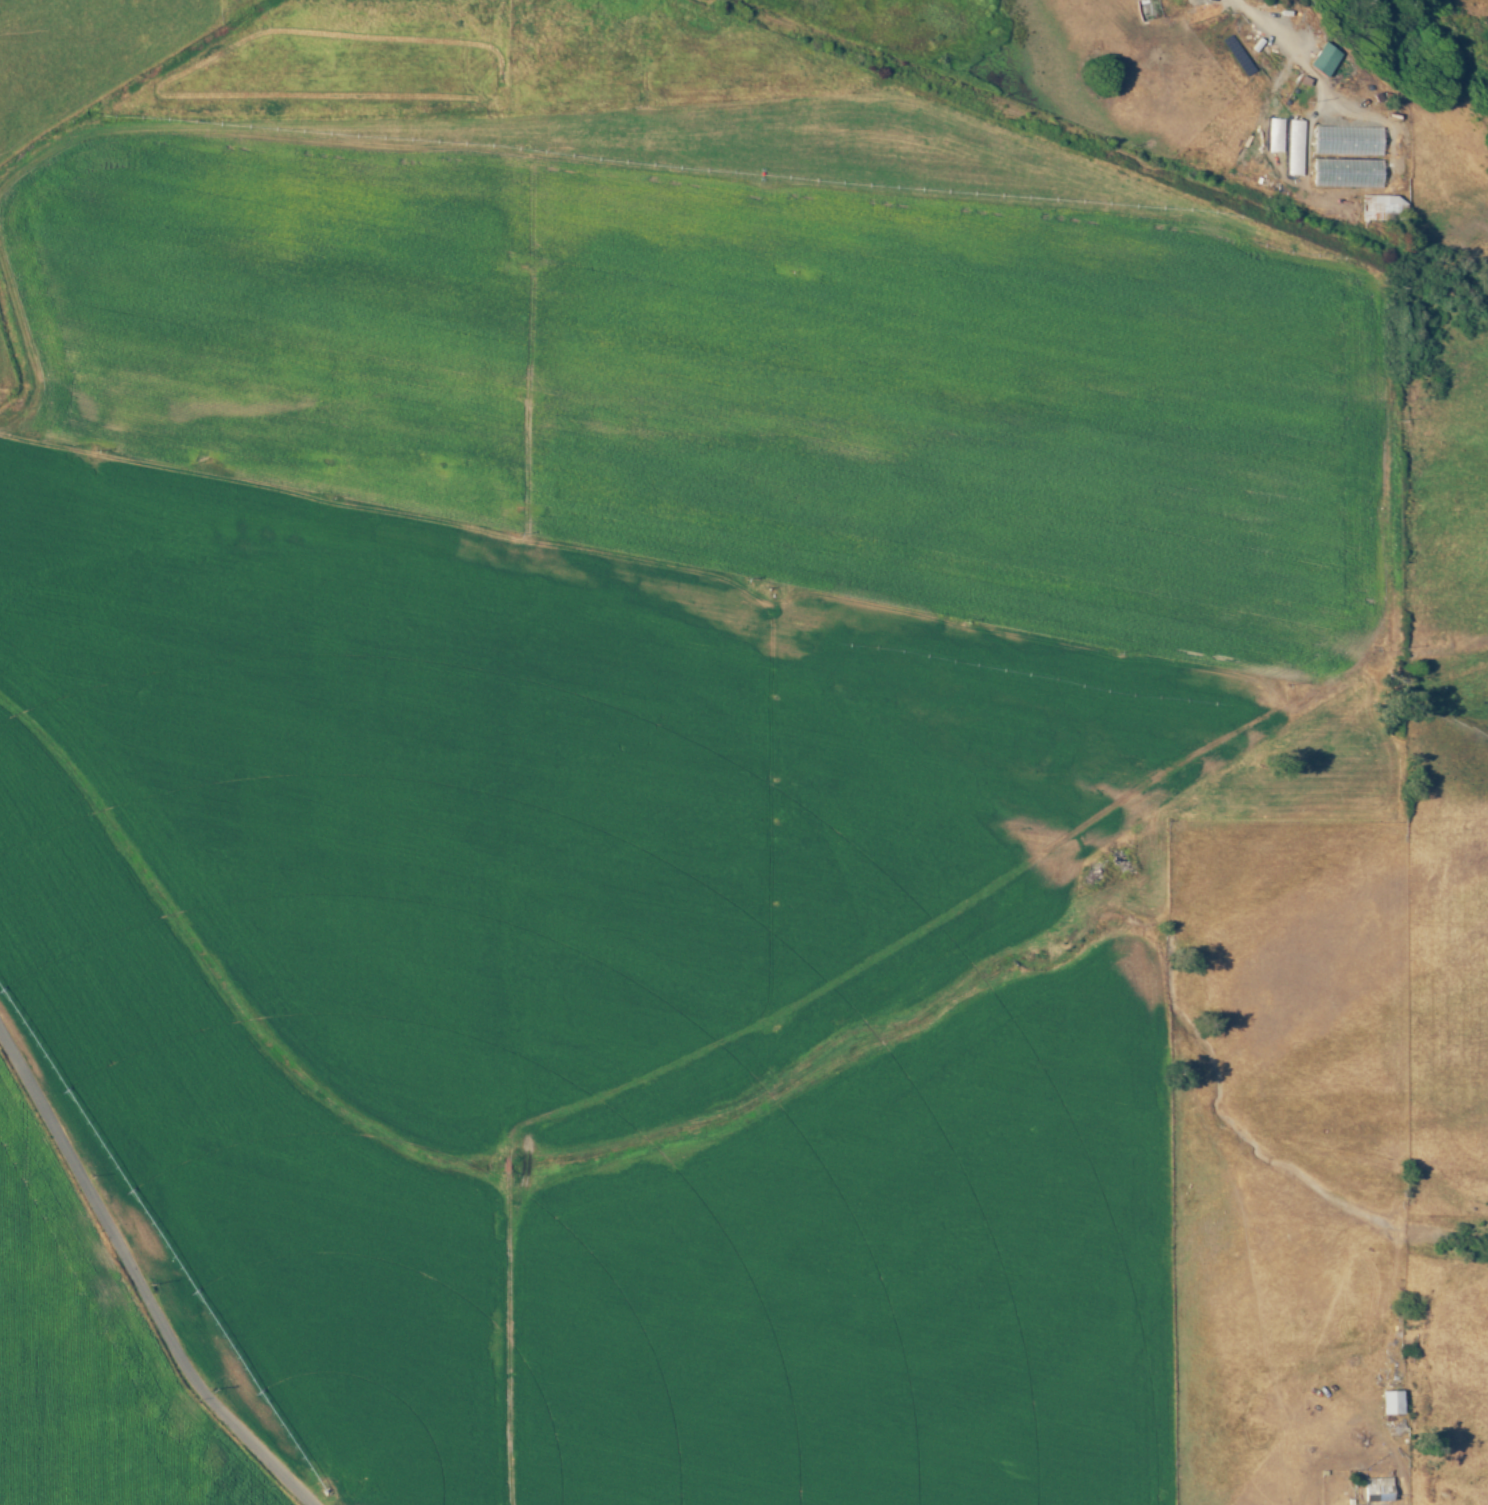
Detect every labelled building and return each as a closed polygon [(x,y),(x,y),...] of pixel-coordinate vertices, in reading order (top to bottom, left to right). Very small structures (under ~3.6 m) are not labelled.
[(1325,77),(1343,53),(1327,40),(1308,63),(1325,77)] [(1302,134),(1288,134),(1287,174),(1301,174),(1302,134)] [(1361,194),(1361,220),(1382,221),(1382,212),(1403,213),(1404,196),(1361,194)] [(1402,1413),(1401,1389),(1381,1390),(1382,1413),(1402,1413)]
